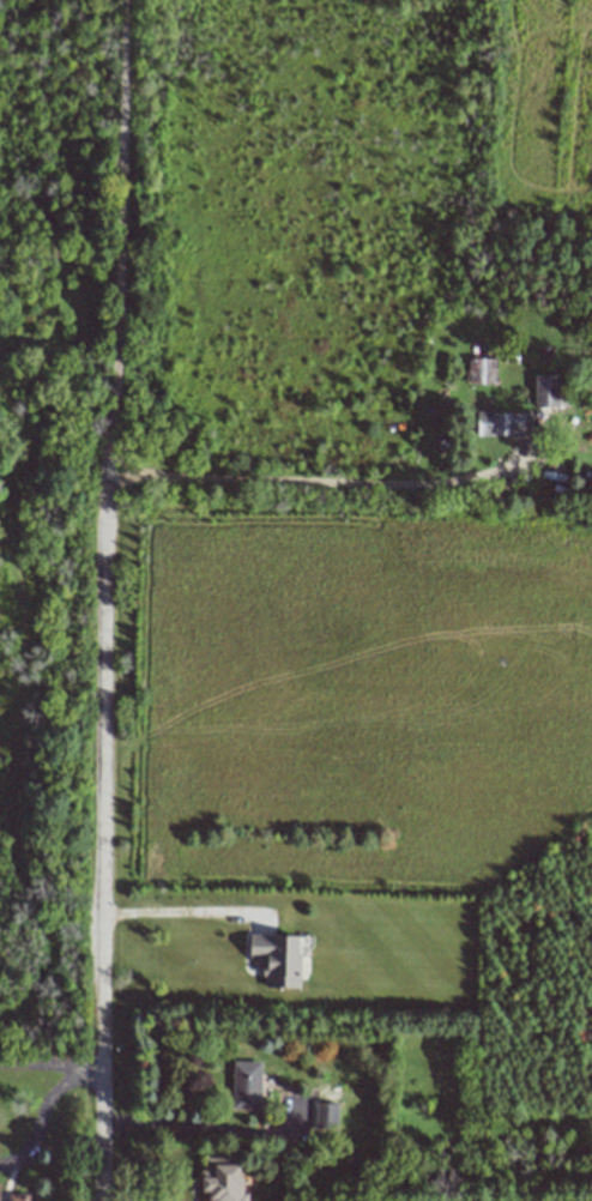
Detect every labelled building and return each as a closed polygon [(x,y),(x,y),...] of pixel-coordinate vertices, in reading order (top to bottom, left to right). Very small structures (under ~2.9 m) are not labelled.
[(494,384),(495,359),(467,358),(466,383),(494,384)] [(558,375),(534,375),(534,407),(558,407),(558,375)] [(476,436),(523,435),(523,429),(532,429),(532,412),(476,412),(476,436)] [(259,1110),(260,1062),(232,1061),(231,1109),(259,1110)] [(314,1128),(336,1129),(337,1103),(314,1103),(314,1128)] [(247,1193),(240,1193),(240,1157),(204,1157),(204,1170),(200,1170),(200,1192),(207,1192),(207,1200),(247,1200),(247,1193)]
